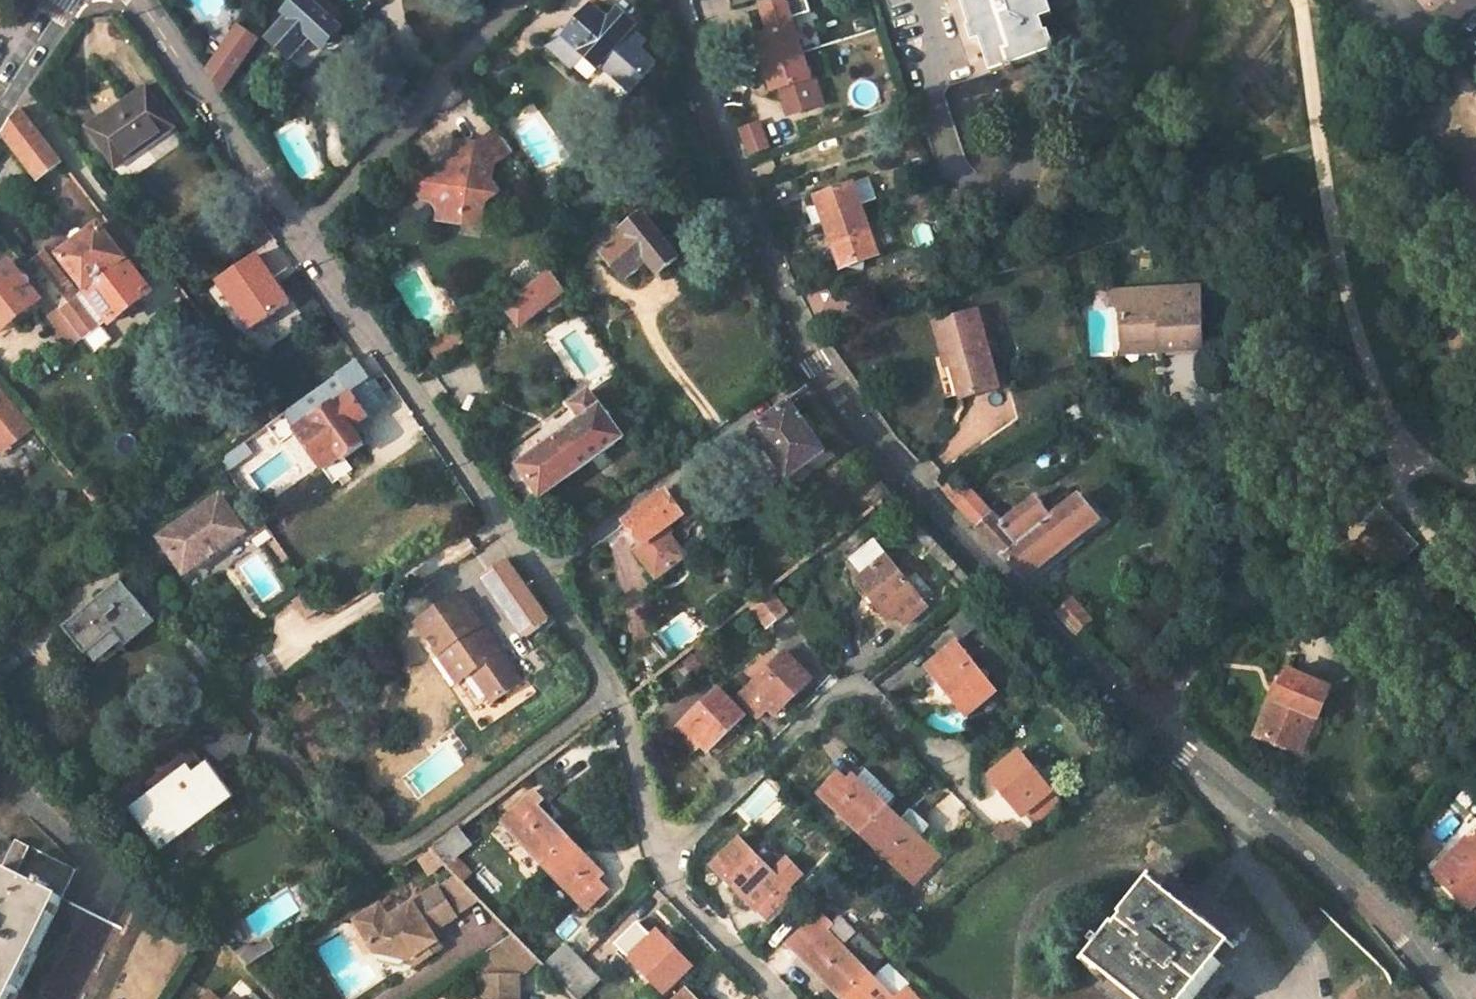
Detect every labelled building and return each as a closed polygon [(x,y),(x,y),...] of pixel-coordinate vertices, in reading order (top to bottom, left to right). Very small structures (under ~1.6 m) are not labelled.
[(286,14),(290,18),(271,41),(292,60),(313,38),(325,50),(343,30),(338,25),(310,0),(299,0),(286,14)] [(347,15),(330,0),(310,0),(338,25),(347,15)] [(734,11),(760,3),(759,0),(730,0),(734,11)] [(767,6),(775,33),(756,39),(765,66),(804,53),(797,27),(794,27),(791,19),(811,12),(807,0),(786,0),(767,6)] [(996,75),(1060,54),(1055,37),(1050,38),(1045,23),(1060,19),(1055,1),(1051,3),(1050,0),(966,0),(976,31),(972,32),(977,47),(986,44),(996,75)] [(611,23),(596,9),(567,41),(601,71),(639,28),(620,11),(611,23)] [(223,92),(264,35),(253,26),(245,35),(240,30),(209,72),(223,92)] [(765,66),(773,93),(782,90),(787,106),(801,102),(804,110),(824,103),(817,79),(813,80),(804,53),(765,66)] [(146,88),(86,129),(116,171),(175,129),(146,88)] [(2,140),(37,184),(62,164),(20,112),(2,140)] [(761,121),(740,127),(748,155),(769,150),(761,121)] [(493,225),(494,214),(508,202),(499,189),(500,171),(520,157),(503,134),(482,149),(478,174),(464,173),(463,182),(455,181),(445,180),(434,188),(431,209),(440,212),(447,222),(445,230),(474,235),(476,223),(493,225)] [(482,149),(460,146),(455,181),(463,182),(464,173),(478,174),(482,149)] [(867,211),(857,184),(823,196),(833,223),(867,211)] [(833,223),(849,271),(884,259),(867,211),(833,223)] [(596,238),(630,281),(653,264),(662,276),(682,260),(648,218),(627,234),(617,221),(596,238)] [(108,223),(102,229),(127,261),(134,256),(108,223)] [(474,235),(491,237),(493,225),(476,223),(474,235)] [(102,229),(63,258),(89,292),(127,261),(102,229)] [(139,276),(146,271),(134,256),(127,261),(139,276)] [(252,331),(290,305),(258,257),(220,283),(252,331)] [(23,261),(15,268),(46,308),(55,302),(38,279),(23,261)] [(139,276),(127,261),(89,292),(81,297),(63,312),(68,319),(86,341),(111,321),(115,326),(154,295),(139,276)] [(81,297),(55,265),(38,279),(55,302),(63,312),(81,297)] [(4,340),(43,310),(46,308),(15,268),(0,280),(0,335),(4,340)] [(510,308),(525,327),(568,293),(553,273),(510,308)] [(1178,297),(1162,298),(1162,292),(1116,293),(1116,303),(1124,316),(1125,345),(1162,344),(1162,353),(1205,352),(1201,290),(1178,291),(1178,297)] [(43,310),(58,327),(68,319),(63,312),(55,302),(46,308),(43,310)] [(980,313),(935,326),(944,357),(949,355),(962,402),(1002,391),(980,313)] [(1125,345),(1125,354),(1162,353),(1162,344),(1125,345)] [(5,454),(35,429),(2,388),(0,390),(0,448),(5,454)] [(582,420),(553,443),(575,474),(624,439),(587,389),(569,403),(582,420)] [(284,418),(323,473),(340,461),(341,463),(363,448),(334,406),(331,408),(320,392),(284,418)] [(828,454),(815,436),(820,432),(810,417),(805,421),(791,404),(754,430),(791,481),(828,454)] [(976,494),(953,482),(942,491),(1023,581),(1103,521),(1083,495),(1061,511),(1051,517),(1046,513),(1036,500),(1002,525),(976,494)] [(636,552),(649,569),(659,582),(687,562),(677,548),(666,532),(684,520),(688,525),(703,514),(700,509),(681,483),(628,522),(645,546),(636,552)] [(245,498),(229,509),(248,536),(251,542),(268,530),(245,498)] [(222,500),(161,542),(186,579),(211,561),(208,558),(219,550),(222,553),(248,536),(229,509),(222,500)] [(1061,511),(1056,505),(1046,513),(1051,517),(1061,511)] [(1369,535),(1397,564),(1416,547),(1386,517),(1369,535)] [(684,520),(666,532),(677,548),(686,540),(691,529),(688,525),(684,520)] [(927,608),(874,541),(853,557),(865,573),(857,579),(890,622),(896,616),(905,626),(927,608)] [(289,561),(278,546),(270,552),(281,567),(289,561)] [(63,628),(97,669),(125,647),(126,648),(157,624),(121,580),(63,628)] [(769,591),(764,584),(756,589),(762,597),(769,591)] [(754,603),(773,628),(793,613),(774,587),(769,591),(762,597),(754,603)] [(461,592),(423,619),(430,630),(428,632),(442,652),(440,652),(460,681),(474,672),(494,701),(523,681),(483,623),(479,625),(472,615),(475,613),(461,592)] [(1091,623),(1071,600),(1054,615),(1074,637),(1091,623)] [(970,716),(998,693),(956,643),(927,666),(970,716)] [(812,680),(786,652),(739,699),(760,720),(768,712),(774,718),(812,680)] [(1331,689),(1285,669),(1276,690),(1280,692),(1275,703),(1267,700),(1252,735),(1284,747),(1290,733),(1297,735),(1307,715),(1314,718),(1316,719),(1331,689)] [(1276,690),(1272,688),(1267,700),(1275,703),(1280,692),(1276,690)] [(717,689),(671,733),(692,755),(701,748),(707,753),(744,718),(717,689)] [(1284,747),(1297,752),(1314,718),(1307,715),(1297,735),(1290,733),(1284,747)] [(1063,803),(1020,750),(993,772),(1026,815),(1033,809),(1042,819),(1063,803)] [(226,802),(193,758),(126,807),(132,815),(136,812),(164,848),(226,802)] [(838,770),(819,789),(865,834),(890,808),(856,775),(849,780),(838,770)] [(545,803),(535,792),(507,818),(551,865),(574,843),(540,808),(545,803)] [(865,834),(908,877),(930,855),(918,844),(924,837),(920,833),(931,822),(915,805),(902,819),(890,808),(865,834)] [(369,820),(359,808),(352,813),(362,826),(369,820)] [(801,902),(741,839),(714,864),(760,911),(762,909),(778,926),(801,902)] [(1460,854),(1456,849),(1428,874),(1453,903),(1475,883),(1475,840),(1460,854)] [(61,901),(78,867),(29,846),(16,842),(1,867),(0,866),(0,998),(13,998),(61,901)] [(598,881),(604,876),(574,843),(551,865),(591,907),(608,891),(598,881)] [(482,900),(460,878),(449,885),(466,911),(482,900)] [(1157,878),(1092,960),(1140,998),(1195,998),(1239,943),(1157,878)] [(1462,914),(1475,901),(1475,883),(1453,903),(1462,914)] [(435,891),(390,921),(380,907),(355,924),(377,956),(407,961),(417,955),(423,965),(442,953),(430,935),(454,920),(435,891)] [(651,934),(641,926),(620,945),(665,991),(692,965),(656,929),(651,934)] [(846,998),(872,973),(830,930),(810,949),(819,959),(813,965),(846,998)] [(517,936),(492,952),(516,977),(521,977),(520,982),(541,961),(517,936)] [(582,959),(568,945),(546,966),(560,981),(582,959)] [(417,955),(407,961),(414,971),(423,965),(417,955)] [(601,979),(582,960),(560,981),(578,998),(581,998),(601,979)] [(872,973),(846,998),(847,998),(899,998),(872,973)] [(521,977),(516,977),(484,976),(485,998),(520,998),(520,982),(521,977)] [(688,987),(675,998),(700,998),(688,987)]
